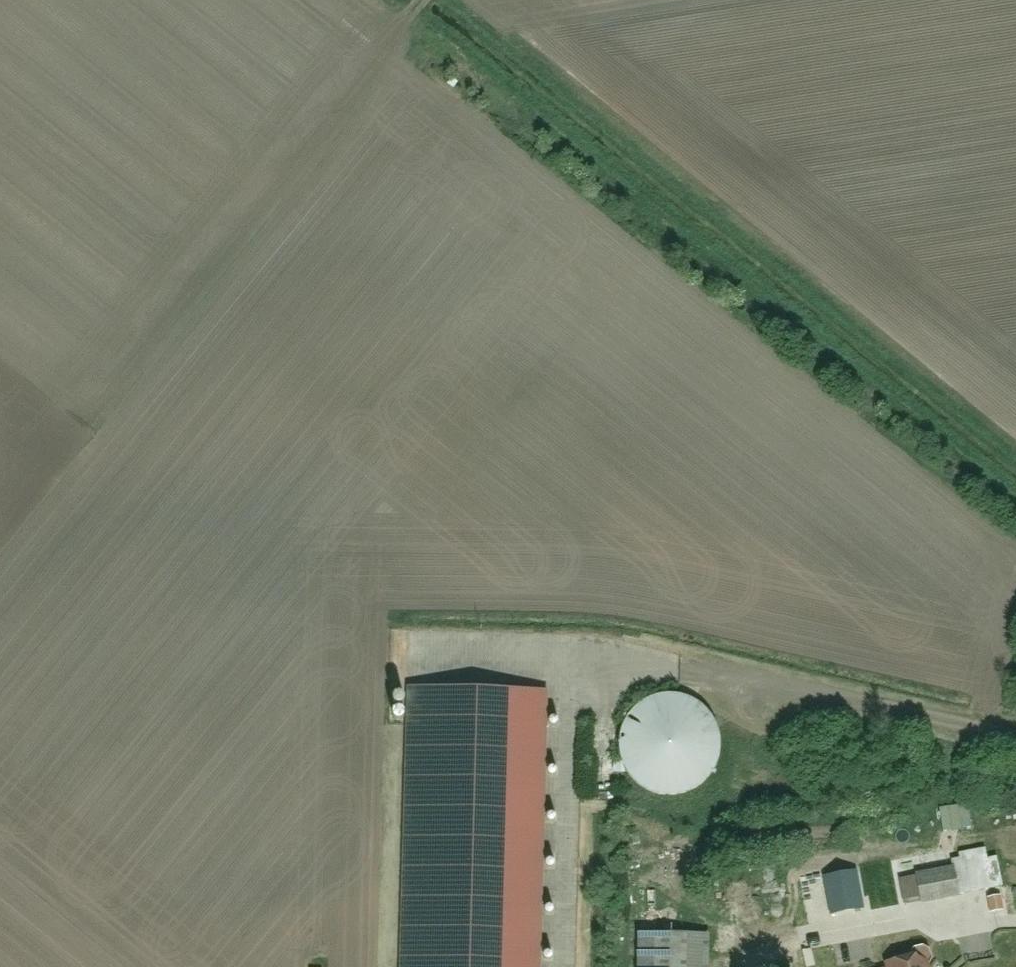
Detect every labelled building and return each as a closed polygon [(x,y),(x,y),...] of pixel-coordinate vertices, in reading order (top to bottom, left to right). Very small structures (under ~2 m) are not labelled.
[(407,966),(549,966),(557,693),(414,689),(407,966)] [(650,704),(632,713),(616,735),(612,756),(616,776),(631,796),(654,808),(677,808),(699,798),(716,776),(720,751),(715,731),(698,712),(674,702),(650,704)] [(896,863),(900,893),(981,884),(978,854),(896,863)] [(805,898),(807,926),(865,921),(861,867),(837,869),(839,895),(805,898)] [(647,921),(648,966),(681,966),(680,921),(647,921)] [(927,936),(879,942),(882,966),(931,966),(927,936)]
